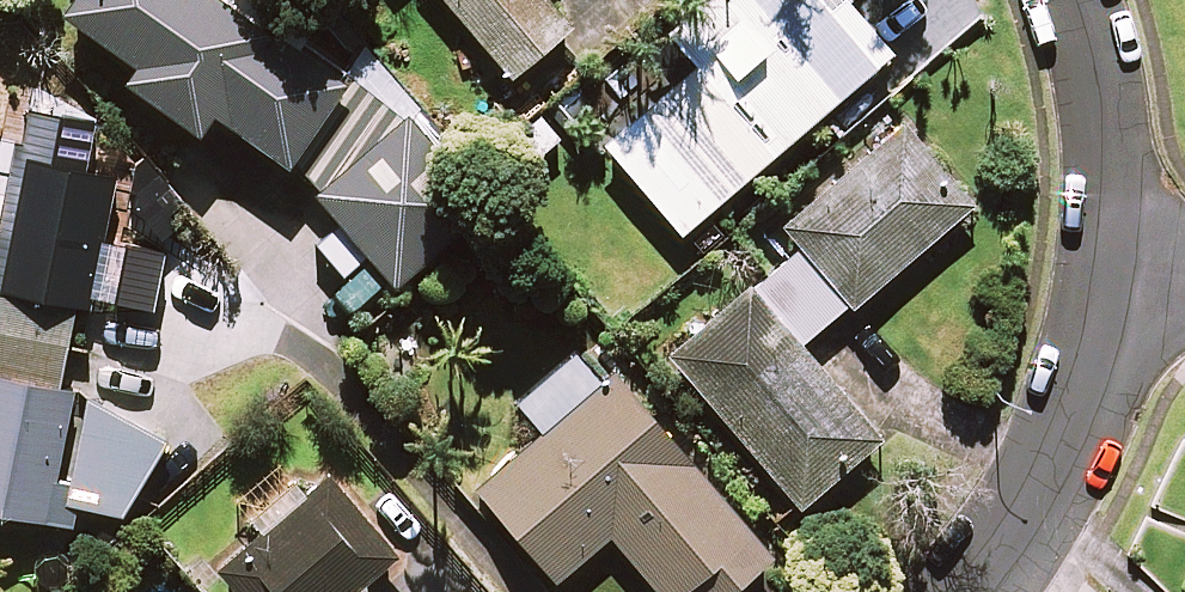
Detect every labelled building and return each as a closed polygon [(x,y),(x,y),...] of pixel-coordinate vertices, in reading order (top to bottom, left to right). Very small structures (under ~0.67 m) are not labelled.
[(231,0),(63,0),(56,9),(131,66),(123,76),(199,134),(216,113),(285,166),(291,162),(315,190),(312,192),(395,287),(475,218),(403,116),(351,79),(347,84),(231,0)] [(509,77),(568,27),(545,0),(445,0),(509,77)] [(671,35),(697,65),(604,144),(680,232),(885,57),(837,1),(838,0),(711,0),(671,35)] [(972,205),(905,125),(783,226),(802,248),(673,356),(799,507),(879,441),(801,348),(972,205)] [(10,141),(0,197),(0,513),(75,527),(78,507),(124,515),(163,439),(62,387),(77,305),(92,308),(118,160),(10,141)] [(589,345),(519,406),(541,432),(476,488),(555,580),(609,534),(658,591),(679,591),(682,589),(685,591),(726,591),(769,555),(589,345)] [(253,543),(219,573),(236,591),(357,591),(355,589),(394,555),(328,479),(308,496),(290,476),(236,523),(253,543)]
